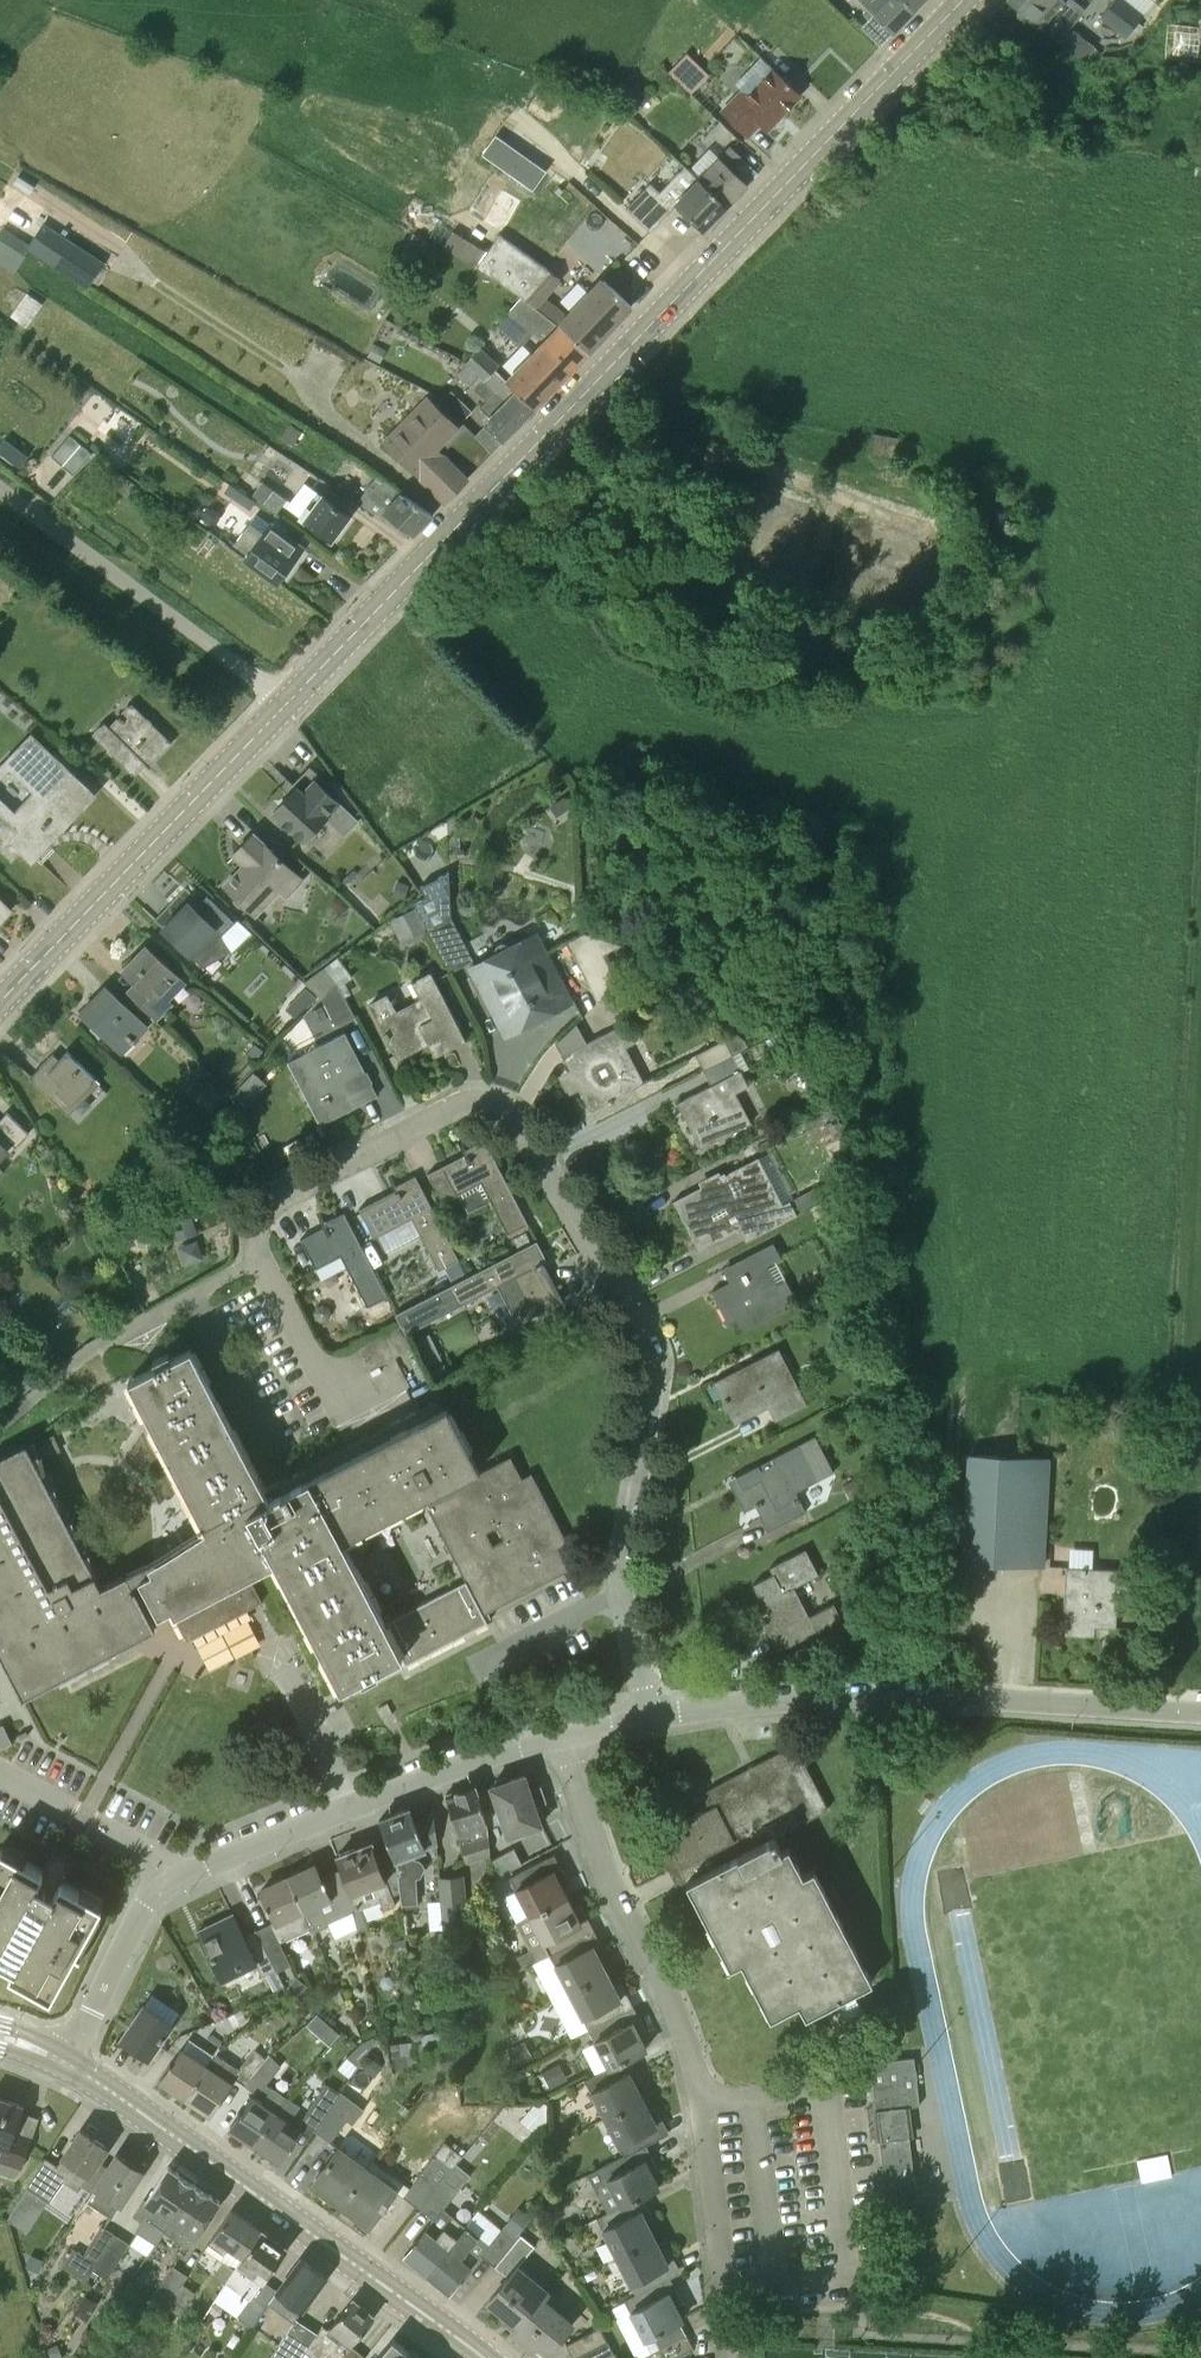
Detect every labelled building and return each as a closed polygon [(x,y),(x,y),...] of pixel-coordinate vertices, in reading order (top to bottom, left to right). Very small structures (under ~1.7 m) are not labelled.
[(914,11),(902,0),(857,0),(873,15),(860,28),(879,46),(892,33),(892,34),(914,11)] [(914,11),(924,0),(902,0),(914,11)] [(1003,1),(1082,62),(1094,48),(1070,28),(1085,10),(1071,0),(1004,0),(1003,1)] [(1143,17),(1123,0),(1113,0),(1098,19),(1124,40),(1143,17)] [(691,94),(710,75),(687,53),(668,71),(691,94)] [(765,131),(799,96),(771,68),(744,96),(739,91),(719,112),(746,137),(758,124),(765,131)] [(651,95),(635,81),(619,99),(635,113),(651,95)] [(482,153),(496,163),(533,189),(547,170),(507,142),(496,134),(482,153)] [(696,178),(725,207),(747,185),(746,185),(756,174),(740,159),(741,159),(729,147),(718,158),(717,157),(696,178)] [(725,207),(696,178),(684,167),(660,191),(652,182),(647,188),(671,210),(677,204),(703,230),(725,207)] [(649,233),(671,210),(647,188),(625,210),(649,233)] [(88,288),(105,261),(43,222),(30,243),(26,248),(28,250),(88,288)] [(30,243),(2,226),(0,230),(0,262),(14,271),(28,250),(26,248),(30,243)] [(558,322),(588,351),(630,307),(600,278),(582,297),(573,307),(567,313),(547,297),(560,283),(559,282),(544,268),(498,236),(486,252),(451,231),(441,246),(520,296),(558,322)] [(27,292),(11,315),(21,322),(37,299),(27,292)] [(543,339),(505,379),(534,407),(588,351),(558,322),(520,296),(506,314),(508,316),(497,329),(520,349),(535,333),(543,339)] [(374,343),(367,355),(380,362),(386,349),(374,343)] [(465,362),(467,364),(484,379),(494,368),(497,364),(479,347),(465,362)] [(503,441),(534,407),(494,368),(484,379),(467,364),(459,373),(472,385),(470,387),(487,402),(480,410),(488,418),(483,423),(503,441)] [(444,502),(458,487),(426,456),(455,427),(425,399),(382,444),(444,502)] [(462,400),(452,411),(463,421),(473,410),(462,400)] [(306,443),(312,434),(291,422),(280,438),(293,446),(298,438),(306,443)] [(74,473),(92,453),(70,434),(53,455),(74,473)] [(28,456),(6,438),(0,446),(0,452),(19,467),(28,456)] [(661,454),(655,452),(652,463),(658,465),(661,454)] [(362,470),(356,479),(367,486),(373,477),(362,470)] [(136,484),(121,473),(113,484),(127,495),(136,484)] [(432,516),(399,494),(376,478),(355,502),(378,517),(380,514),(412,536),(432,516)] [(277,512),(287,498),(263,481),(253,495),(277,512)] [(256,500),(230,482),(225,490),(251,508),(256,500)] [(297,517),(331,542),(349,517),(316,492),(307,504),(297,496),(289,507),(299,515),(297,517)] [(275,579),(288,561),(284,558),(293,545),(254,517),(231,548),(275,579)] [(168,740),(131,704),(107,725),(104,722),(92,734),(131,773),(143,761),(146,763),(168,740)] [(12,860),(24,847),(29,851),(84,793),(32,744),(8,768),(33,792),(14,812),(0,799),(0,849),(12,860)] [(357,821),(330,795),(335,790),(310,766),(292,784),(296,788),(273,813),(303,841),(327,817),(344,834),(357,821)] [(566,796),(549,805),(555,816),(572,806),(566,796)] [(286,900),(303,883),(253,834),(232,856),(243,866),(223,886),(256,918),(280,893),(286,900)] [(399,881),(394,895),(405,899),(410,884),(399,881)] [(232,922),(205,896),(204,897),(207,900),(195,912),(186,903),(161,929),(191,957),(193,955),(203,966),(230,951),(221,934),(232,922)] [(11,909),(0,899),(0,921),(11,909)] [(416,906),(389,919),(395,932),(422,918),(416,906)] [(448,974),(472,962),(450,920),(426,932),(448,974)] [(609,1001),(617,996),(615,992),(619,990),(601,955),(622,945),(584,932),(567,941),(598,1001),(606,996),(609,1001)] [(514,1030),(561,1006),(543,971),(551,967),(534,935),(472,967),(504,1030),(512,1026),(514,1030)] [(156,1023),(173,1006),(169,1002),(185,985),(145,946),(122,970),(134,982),(124,992),(156,1023)] [(638,951),(630,949),(627,957),(636,960),(638,951)] [(325,965),(305,980),(318,992),(321,995),(322,998),(337,982),(325,965)] [(464,1041),(430,972),(415,979),(415,980),(410,983),(419,999),(395,1011),(386,994),(367,1003),(396,1060),(439,1038),(446,1052),(447,1051),(446,1050),(464,1041)] [(314,991),(302,980),(285,1000),(296,1010),(314,991)] [(337,982),(322,998),(336,1026),(356,1016),(338,983),(337,982)] [(122,1056),(147,1029),(105,987),(79,1014),(122,1056)] [(589,1042),(561,1056),(589,1111),(642,1083),(624,1048),(634,1043),(624,1024),(589,1042)] [(701,1071),(731,1056),(748,1047),(744,1041),(734,1032),(722,1038),(723,1041),(693,1056),(701,1071)] [(364,1073),(343,1033),(286,1063),(319,1126),(376,1097),(369,1084),(370,1083),(364,1073)] [(255,1040),(246,1051),(256,1060),(266,1050),(255,1040)] [(99,1085),(66,1052),(59,1060),(53,1054),(29,1079),(67,1117),(99,1085)] [(731,1056),(701,1071),(709,1087),(676,1104),(699,1150),(750,1124),(735,1093),(747,1087),(731,1056)] [(242,1087),(234,1095),(245,1105),(252,1097),(242,1087)] [(387,1097),(329,1122),(337,1140),(395,1115),(387,1097)] [(27,1135),(6,1114),(0,1120),(0,1159),(5,1154),(7,1155),(14,1148),(13,1147),(27,1135)] [(195,1141),(208,1154),(218,1144),(205,1131),(195,1141)] [(526,1225),(483,1141),(460,1153),(462,1156),(426,1175),(441,1204),(460,1194),(469,1212),(488,1202),(506,1236),(526,1225)] [(724,1174),(719,1176),(720,1179),(672,1202),(696,1251),(754,1223),(760,1234),(795,1216),(789,1202),(775,1209),(759,1176),(754,1178),(748,1165),(725,1177),(724,1174)] [(458,1258),(414,1174),(392,1186),(394,1189),(358,1208),(373,1237),(411,1217),(438,1269),(458,1258)] [(794,1200),(799,1211),(824,1198),(819,1187),(794,1200)] [(189,1206),(166,1213),(174,1237),(175,1240),(198,1233),(189,1206)] [(321,1229),(299,1241),(314,1270),(320,1283),(345,1270),(366,1309),(386,1298),(342,1214),(320,1226),(321,1229)] [(516,1325),(561,1302),(543,1266),(546,1264),(535,1242),(394,1315),(404,1336),(492,1290),(509,1322),(513,1320),(516,1325)] [(776,1285),(766,1265),(779,1258),(772,1244),(721,1269),(728,1283),(711,1292),(727,1325),(735,1321),(741,1333),(796,1305),(786,1280),(776,1285)] [(452,1279),(466,1272),(459,1259),(445,1267),(452,1279)] [(392,1314),(385,1299),(364,1310),(371,1325),(392,1314)] [(331,1313),(329,1307),(323,1303),(316,1305),(313,1311),(315,1318),(321,1321),(327,1319),(331,1313)] [(850,1311),(838,1317),(846,1333),(858,1327),(850,1311)] [(442,1358),(435,1345),(421,1353),(427,1365),(442,1358)] [(774,1422),(807,1405),(777,1349),(712,1383),(734,1425),(767,1408),(774,1422)] [(258,1493),(185,1352),(132,1380),(206,1520),(201,1523),(209,1538),(202,1541),(202,1542),(196,1545),(196,1546),(189,1549),(189,1550),(183,1553),(183,1554),(176,1558),(177,1558),(170,1562),(163,1566),(164,1567),(138,1580),(157,1617),(170,1610),(186,1642),(261,1603),(248,1578),(274,1564),(339,1689),(400,1658),(404,1666),(487,1623),(483,1614),(568,1570),(557,1548),(566,1543),(530,1473),(520,1478),(509,1456),(474,1474),(436,1400),(258,1493)] [(448,1371),(444,1362),(430,1369),(435,1378),(448,1371)] [(1128,1424),(1123,1436),(1136,1441),(1140,1429),(1128,1424)] [(816,1437),(735,1478),(741,1490),(733,1494),(743,1513),(755,1507),(761,1518),(759,1519),(766,1533),(805,1514),(795,1492),(834,1472),(816,1437)] [(31,1446),(35,1455),(38,1454),(39,1458),(50,1453),(44,1440),(36,1444),(31,1446)] [(32,1457),(24,1443),(0,1455),(0,1625),(3,1624),(4,1623),(11,1635),(0,1640),(0,1659),(21,1699),(155,1631),(126,1575),(100,1588),(32,1457)] [(1043,1567),(1048,1457),(967,1454),(962,1564),(1043,1567)] [(856,1477),(842,1484),(849,1497),(862,1490),(856,1477)] [(809,1615),(795,1586),(817,1575),(804,1549),(768,1568),(772,1575),(752,1585),(767,1614),(759,1619),(777,1652),(840,1620),(832,1604),(809,1615)] [(1115,1629),(1116,1610),(1114,1609),(1116,1570),(1065,1567),(1061,1636),(1094,1638),(1095,1628),(1115,1629)] [(204,1641),(213,1666),(268,1644),(258,1619),(204,1641)] [(11,1743),(2,1724),(0,1725),(0,1748),(11,1743)] [(797,2003),(804,2015),(841,1996),(861,1986),(871,1980),(813,1869),(802,1874),(788,1847),(782,1850),(775,1835),(829,1808),(794,1747),(708,1789),(715,1804),(676,1826),(669,1845),(729,1966),(740,1961),(769,2017),(797,2003)] [(541,1824),(525,1774),(508,1779),(507,1777),(505,1776),(496,1779),(495,1781),(496,1783),(491,1785),(507,1835),(541,1824)] [(488,1825),(476,1785),(470,1786),(467,1785),(462,1787),(460,1789),(445,1794),(466,1863),(489,1856),(488,1825)] [(377,1821),(384,1838),(389,1850),(390,1850),(394,1861),(401,1892),(402,1904),(418,1903),(417,1878),(421,1877),(425,1869),(424,1863),(419,1859),(415,1858),(413,1854),(438,1845),(433,1809),(432,1809),(432,1814),(415,1820),(410,1808),(378,1820),(377,1821)] [(340,1871),(353,1904),(355,1908),(355,1910),(362,1907),(380,1901),(384,1909),(397,1905),(393,1894),(401,1892),(394,1861),(390,1850),(389,1850),(377,1855),(372,1842),(335,1857),(340,1871)] [(4,1844),(2,1849),(1,1848),(0,1850),(0,1968),(28,1984),(25,1989),(47,2000),(50,1995),(50,1996),(53,1991),(52,1990),(53,1989),(56,1991),(78,1952),(79,1953),(80,1951),(79,1950),(101,1911),(97,1909),(98,1908),(99,1908),(102,1903),(101,1903),(103,1898),(82,1886),(79,1891),(61,1881),(64,1876),(44,1865),(41,1870),(24,1861),(26,1856),(4,1844)] [(492,1879),(523,1863),(515,1848),(491,1860),(492,1879)] [(527,1915),(566,1894),(560,1883),(567,1880),(561,1867),(554,1871),(547,1858),(508,1878),(499,1882),(506,1896),(515,1891),(527,1915)] [(353,1908),(355,1908),(353,1904),(340,1871),(322,1880),(315,1865),(288,1877),(313,1932),(328,1925),(327,1922),(353,1910),(353,1908)] [(444,1935),(470,1933),(464,1874),(438,1876),(444,1935)] [(312,1933),(313,1932),(288,1877),(260,1890),(275,1922),(257,1931),(277,1971),(290,1965),(280,1943),(310,1929),(312,1933)] [(547,1953),(593,1928),(581,1906),(574,1909),(566,1894),(527,1915),(528,1916),(542,1942),(529,1950),(517,1956),(522,1965),(547,1953)] [(340,1931),(363,1925),(359,1912),(336,1918),(340,1931)] [(277,1971),(257,1931),(244,1937),(233,1915),(198,1931),(222,1981),(255,1965),(261,1976),(275,1969),(276,1971),(277,1971)] [(593,1928),(547,1953),(548,1955),(566,1990),(605,1970),(600,1959),(607,1955),(593,1928)] [(407,1939),(395,1940),(397,1956),(408,1955),(407,1939)] [(586,2029),(632,2004),(620,1981),(613,1985),(605,1970),(566,1990),(568,1993),(586,2029)] [(275,1991),(285,1986),(279,1974),(269,1980),(275,1991)] [(300,1996),(308,1986),(296,1976),(288,1986),(300,1996)] [(861,1986),(841,1996),(852,2014),(872,2002),(861,1986)] [(606,2068),(645,2047),(639,2035),(647,2031),(632,2004),(586,2029),(606,2068)] [(149,2058),(172,2024),(144,2005),(121,2038),(149,2058)] [(247,2019),(241,2009),(228,2015),(234,2026),(247,2019)] [(318,2034),(329,2022),(317,2011),(306,2024),(318,2034)] [(358,2066),(376,2040),(369,2035),(357,2042),(346,2058),(358,2066)] [(206,2064),(211,2056),(219,2044),(208,2037),(203,2045),(197,2041),(189,2053),(182,2048),(160,2080),(184,2096),(206,2064)] [(417,2040),(419,2057),(420,2062),(430,2054),(426,2039),(417,2040)] [(415,2058),(412,2040),(391,2042),(392,2058),(393,2058),(397,2070),(420,2063),(419,2057),(415,2058)] [(532,2056),(524,2040),(507,2049),(515,2065),(532,2056)] [(603,2116),(642,2096),(636,2085),(643,2082),(630,2057),(646,2049),(645,2047),(606,2068),(606,2069),(585,2080),(603,2116)] [(243,2083),(266,2058),(255,2049),(235,2073),(211,2056),(206,2064),(184,2096),(211,2115),(233,2082),(236,2078),(243,2083)] [(254,2143),(285,2096),(272,2088),(267,2084),(283,2064),(269,2054),(266,2058),(243,2083),(265,2098),(263,2102),(252,2095),(230,2127),(254,2143)] [(869,2062),(875,2110),(910,2106),(918,2105),(913,2057),(869,2062)] [(541,2071),(542,2072),(550,2087),(567,2078),(558,2062),(541,2071)] [(314,2129),(340,2093),(342,2090),(330,2082),(319,2099),(318,2099),(302,2122),(314,2129)] [(340,2093),(314,2129),(313,2131),(331,2143),(346,2120),(352,2125),(363,2109),(340,2093)] [(285,2096),(254,2143),(280,2161),(302,2128),(290,2120),(300,2106),(285,2096)] [(639,2148),(662,2136),(656,2125),(663,2121),(656,2107),(649,2111),(642,2096),(603,2116),(622,2155),(638,2147),(639,2148)] [(21,2169),(32,2139),(15,2133),(24,2106),(0,2097),(0,2173),(14,2177),(21,2169)] [(548,2124),(547,2103),(545,2101),(534,2103),(520,2119),(538,2135),(548,2124)] [(877,2124),(879,2140),(884,2187),(886,2187),(914,2183),(908,2137),(914,2136),(912,2120),(877,2124)] [(89,2176),(108,2148),(82,2130),(58,2165),(45,2157),(26,2187),(47,2201),(50,2197),(55,2195),(67,2178),(79,2186),(86,2175),(89,2176)] [(640,2195),(641,2195),(658,2186),(651,2173),(658,2170),(646,2145),(662,2137),(662,2136),(639,2148),(638,2147),(622,2155),(623,2156),(586,2175),(606,2213),(640,2195)] [(443,2178),(457,2163),(463,2155),(444,2140),(411,2186),(403,2197),(418,2208),(443,2178)] [(339,2205),(368,2166),(340,2145),(312,2184),(339,2205)] [(1172,2151),(1141,2157),(1145,2179),(1176,2173),(1172,2151)] [(121,2206),(143,2171),(116,2154),(87,2201),(112,2218),(120,2205),(121,2206)] [(443,2178),(458,2190),(471,2174),(457,2163),(443,2178)] [(170,2219),(194,2183),(168,2166),(144,2202),(146,2204),(139,2215),(145,2219),(137,2231),(141,2235),(155,2243),(162,2231),(170,2219)] [(368,2166),(339,2205),(368,2226),(397,2188),(368,2166)] [(418,2208),(434,2220),(443,2208),(458,2190),(443,2178),(418,2208)] [(170,2219),(162,2231),(164,2232),(188,2249),(221,2201),(194,2183),(170,2219)] [(654,2221),(641,2195),(640,2195),(606,2213),(597,2218),(615,2256),(654,2236),(652,2231),(651,2231),(647,2224),(654,2221)] [(520,2207),(503,2227),(515,2237),(532,2217),(520,2207)] [(261,2230),(232,2209),(213,2237),(241,2258),(261,2230)] [(427,2272),(465,2226),(453,2217),(442,2231),(431,2222),(405,2254),(427,2272)] [(102,2225),(84,2254),(98,2263),(116,2234),(102,2225)] [(501,2229),(488,2245),(465,2226),(427,2272),(450,2292),(480,2255),(495,2267),(515,2241),(517,2239),(515,2237),(503,2227),(501,2229)] [(268,2304),(274,2295),(260,2285),(285,2250),(286,2250),(287,2248),(261,2230),(241,2258),(233,2269),(223,2284),(224,2284),(225,2283),(250,2300),(237,2318),(251,2328),(268,2304)] [(98,2263),(93,2270),(108,2278),(130,2242),(116,2234),(98,2263)] [(543,2296),(548,2289),(519,2265),(534,2246),(521,2234),(517,2239),(515,2241),(495,2267),(507,2277),(487,2300),(506,2316),(509,2312),(520,2321),(521,2322),(524,2318),(542,2298),(543,2296)] [(663,2281),(669,2278),(669,2277),(674,2275),(669,2264),(674,2261),(667,2247),(662,2250),(654,2236),(615,2256),(634,2295),(662,2280),(663,2281)] [(531,2252),(541,2265),(554,2256),(544,2242),(531,2252)] [(93,2270),(98,2263),(84,2254),(74,2248),(63,2265),(87,2280),(93,2270)] [(40,2272),(46,2260),(31,2253),(25,2265),(40,2272)] [(274,2295),(268,2304),(293,2321),(301,2310),(302,2310),(326,2276),(301,2259),(276,2296),(274,2295)] [(233,2269),(224,2262),(214,2277),(223,2284),(233,2269)] [(167,2308),(183,2284),(189,2276),(173,2265),(151,2297),(167,2308)] [(652,2337),(658,2349),(686,2335),(679,2321),(682,2320),(675,2306),(682,2302),(669,2278),(663,2281),(662,2280),(634,2295),(623,2301),(644,2341),(652,2337)] [(183,2284),(167,2308),(165,2310),(177,2319),(195,2293),(183,2284)] [(574,2322),(546,2298),(543,2296),(542,2298),(524,2318),(521,2322),(520,2321),(512,2331),(533,2349),(538,2343),(549,2352),(574,2322)] [(315,2337),(305,2351),(313,2357),(364,2357),(365,2357),(350,2346),(374,2316),(352,2299),(326,2328),(323,2325),(315,2337)] [(887,2317),(869,2316),(869,2328),(887,2329),(887,2317)] [(315,2337),(293,2322),(270,2357),(300,2357),(305,2351),(315,2337)] [(607,2341),(600,2327),(565,2344),(572,2357),(573,2357),(607,2341)] [(658,2349),(663,2357),(673,2357),(693,2348),(686,2335),(658,2349)] [(418,2357),(418,2355),(417,2353),(414,2351),(411,2350),(409,2352),(392,2338),(376,2357),(418,2357)] [(573,2357),(608,2357),(614,2355),(607,2341),(573,2357)] [(46,2348),(51,2357),(64,2357),(57,2343),(46,2348)]
